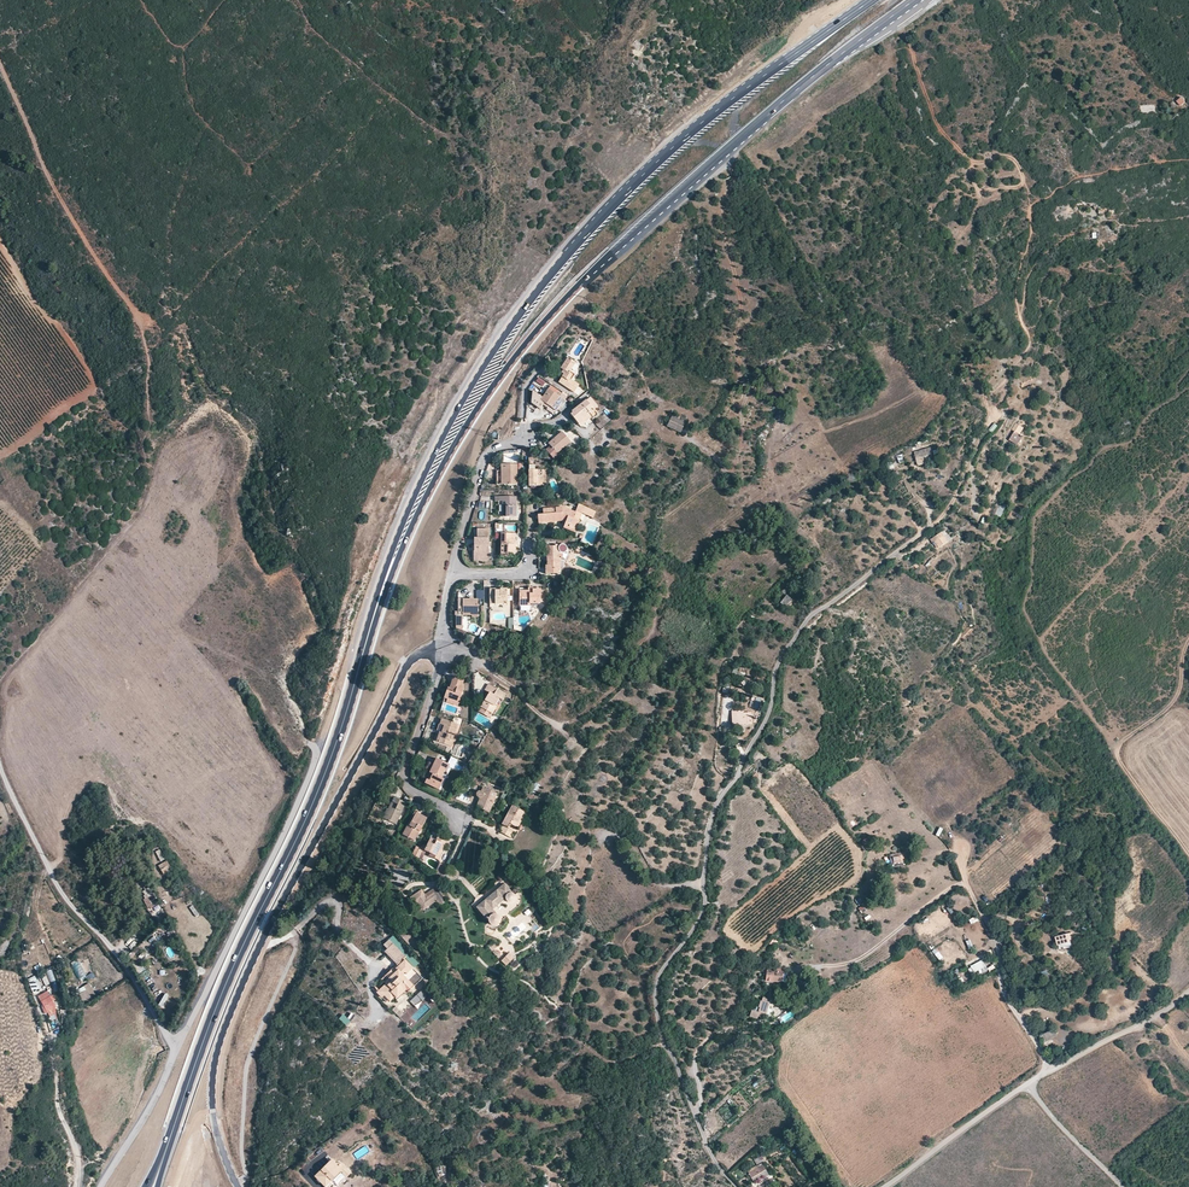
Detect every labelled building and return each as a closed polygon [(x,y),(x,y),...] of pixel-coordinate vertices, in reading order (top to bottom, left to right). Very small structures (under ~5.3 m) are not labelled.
[(563,370),(560,375),(562,376),(561,377),(558,381),(574,392),(579,384),(572,379),(570,378),(572,375),(568,373),(570,370),(575,362),(568,357),(561,368),(563,370)] [(538,376),(533,383),(542,388),(546,381),(538,376)] [(790,393),(784,383),(775,388),(778,393),(779,393),(783,398),(790,393)] [(571,397),(566,394),(563,392),(559,396),(556,394),(559,389),(552,384),(549,389),(548,389),(542,398),(532,391),(531,403),(540,409),(544,404),(548,407),(547,409),(552,413),(567,401),(564,400),(566,398),(569,400),(571,397)] [(590,397),(574,409),(575,411),(573,413),(571,414),(579,424),(584,420),(582,418),(589,413),(592,416),(594,417),(595,417),(597,416),(597,413),(593,408),(597,405),(590,397)] [(580,426),(592,416),(589,413),(582,418),(584,420),(579,424),(580,426)] [(686,422),(672,416),(667,426),(681,432),(686,422)] [(766,436),(772,424),(769,422),(762,434),(766,436)] [(1024,427),(1016,422),(1007,437),(1017,444),(1022,436),(1020,434),(1024,427)] [(571,441),(562,431),(548,443),(551,445),(546,449),(555,459),(559,455),(557,452),(571,441)] [(922,460),(923,463),(923,462),(924,464),(929,462),(926,450),(916,452),(918,461),(922,460)] [(529,485),(542,485),(542,480),(538,480),(538,475),(544,475),(544,470),(536,469),(535,457),(529,457),(529,468),(529,477),(529,485)] [(895,467),(891,461),(886,464),(889,469),(895,467)] [(517,484),(517,469),(504,469),(504,484),(517,484)] [(542,480),(542,485),(546,485),(547,469),(544,470),(544,475),(538,475),(538,480),(542,480)] [(559,500),(565,497),(562,491),(556,494),(559,500)] [(517,517),(517,496),(495,496),(495,501),(502,501),(503,517),(517,517)] [(576,510),(582,513),(583,510),(587,512),(589,508),(579,503),(576,510)] [(1002,517),(1005,506),(998,504),(995,515),(1002,517)] [(579,521),(579,520),(573,517),(576,511),(563,507),(543,509),(543,514),(538,514),(539,522),(562,520),(566,521),(565,523),(570,525),(569,529),(575,531),(579,521)] [(582,513),(593,517),(596,511),(589,508),(587,512),(583,510),(582,513)] [(579,520),(582,513),(576,510),(576,511),(573,517),(579,520)] [(484,556),(489,556),(489,529),(477,529),(477,537),(474,537),(474,545),(477,545),(477,548),(476,548),(476,551),(474,551),(474,557),(484,557),(484,556)] [(501,554),(509,554),(515,554),(516,539),(512,538),(512,533),(501,532),(501,554)] [(933,543),(935,541),(943,536),(940,533),(931,539),(933,543)] [(943,536),(935,541),(939,547),(948,541),(944,535),(943,536)] [(560,569),(560,559),(557,559),(560,552),(563,552),(565,552),(567,550),(567,548),(567,545),(565,544),(562,544),(561,544),(559,546),(546,546),(546,556),(547,556),(547,565),(546,565),(546,573),(559,573),(558,569),(560,569)] [(533,590),(529,590),(520,590),(520,610),(530,610),(530,603),(541,603),(540,587),(533,587),(533,590)] [(507,588),(501,588),(501,590),(495,590),(495,588),(490,588),(490,604),(507,603),(507,588)] [(786,606),(792,598),(787,595),(781,602),(786,606)] [(463,612),(479,612),(478,598),(474,598),(470,599),(458,599),(459,615),(463,615),(463,612)] [(473,643),(475,636),(470,635),(467,641),(473,643)] [(448,699),(459,703),(463,689),(461,688),(464,680),(453,677),(450,687),(449,691),(447,690),(444,698),(448,699)] [(489,693),(481,707),(493,714),(497,706),(495,705),(499,698),(503,700),(506,694),(488,684),(485,690),(489,693)] [(730,710),(731,701),(723,700),(722,709),(730,710)] [(493,714),(481,707),(479,711),(490,718),(493,714)] [(732,724),(747,724),(747,716),(743,717),(743,713),(732,714),(732,724)] [(434,740),(448,745),(450,740),(452,740),(454,735),(458,724),(442,719),(434,740)] [(450,740),(448,745),(452,746),(454,742),(456,742),(458,737),(454,735),(452,740),(450,740)] [(437,758),(431,769),(434,771),(430,780),(428,779),(427,779),(425,783),(439,789),(444,779),(441,778),(445,769),(447,770),(449,764),(437,758)] [(483,799),(479,808),(489,812),(497,794),(483,787),(481,791),(479,791),(477,793),(477,795),(478,797),(480,798),(483,799)] [(389,809),(385,819),(396,824),(406,802),(394,797),(389,809)] [(516,832),(518,828),(516,827),(521,817),(525,811),(512,805),(502,824),(504,825),(500,831),(510,837),(514,831),(516,832)] [(408,824),(408,825),(410,826),(417,813),(415,812),(408,824)] [(421,830),(426,821),(421,819),(423,816),(417,813),(410,826),(408,825),(404,834),(414,840),(419,830),(421,830)] [(425,845),(423,849),(424,849),(432,853),(440,857),(443,851),(442,851),(440,849),(443,843),(445,844),(446,844),(448,840),(438,835),(436,840),(431,837),(427,846),(425,845)] [(164,860),(159,850),(156,852),(161,862),(164,860)] [(172,870),(167,861),(159,866),(164,874),(172,870)] [(436,872),(441,876),(446,866),(441,864),(436,872)] [(514,895),(505,884),(478,907),(491,923),(494,925),(496,925),(499,922),(499,919),(498,917),(492,909),(506,898),(508,900),(511,901),(514,900),(515,898),(514,895)] [(425,894),(421,889),(410,897),(415,904),(426,897),(427,898),(430,896),(433,900),(435,899),(436,901),(440,906),(447,901),(439,889),(438,890),(436,887),(425,894)] [(157,905),(149,888),(142,892),(144,894),(143,895),(145,898),(144,899),(149,910),(157,905)] [(451,908),(447,903),(441,907),(445,912),(451,908)] [(976,916),(969,920),(971,924),(978,920),(976,916)] [(418,941),(410,932),(403,937),(412,947),(418,941)] [(1058,946),(1072,942),(1069,934),(1056,937),(1058,946)] [(384,945),(388,949),(393,944),(389,940),(384,945)] [(965,942),(969,950),(973,948),(970,940),(965,942)] [(388,949),(385,952),(398,965),(404,959),(406,957),(393,944),(388,949)] [(496,949),(493,952),(498,958),(502,955),(496,949)] [(940,961),(944,957),(934,949),(931,953),(940,961)] [(506,966),(515,958),(510,953),(501,961),(506,966)] [(387,976),(389,978),(392,981),(388,985),(387,983),(378,992),(383,997),(385,994),(391,1000),(395,996),(397,998),(407,989),(409,991),(422,978),(404,959),(398,965),(387,976)] [(80,960),(72,962),(77,979),(85,977),(80,960)] [(967,967),(971,976),(988,969),(984,960),(967,967)] [(46,971),(51,983),(56,980),(52,969),(46,971)] [(782,982),(783,972),(778,971),(764,970),(764,974),(767,975),(767,980),(782,982)] [(34,977),(28,980),(35,993),(41,990),(34,977)] [(82,994),(80,994),(84,1000),(95,994),(89,983),(79,989),(82,994)] [(43,1000),(52,995),(50,990),(40,995),(43,1000)] [(421,992),(410,1001),(414,1006),(422,999),(423,1000),(426,997),(421,992)] [(165,993),(159,1006),(163,1007),(169,994),(165,993)] [(43,1000),(48,1009),(55,1005),(53,1001),(56,1000),(53,995),(52,995),(43,1000)] [(768,1004),(769,1000),(762,998),(762,1001),(761,1001),(759,1007),(760,1007),(758,1016),(762,1017),(763,1017),(767,1018),(771,1016),(773,1010),(770,1008),(770,1005),(768,1004)] [(397,1006),(393,1009),(399,1018),(403,1015),(397,1006)] [(1043,1043),(1058,1036),(1054,1029),(1040,1036),(1043,1043)] [(757,1165),(763,1161),(760,1156),(755,1160),(757,1165)] [(346,1177),(351,1172),(342,1163),(341,1164),(339,1162),(337,1163),(332,1159),(315,1176),(326,1186),(329,1186),(339,1177),(342,1174),(346,1177)] [(444,1174),(441,1166),(436,1168),(439,1176),(444,1174)] [(763,1166),(761,1167),(749,1173),(754,1182),(757,1180),(758,1181),(761,1180),(760,1178),(768,1174),(763,1166)]
